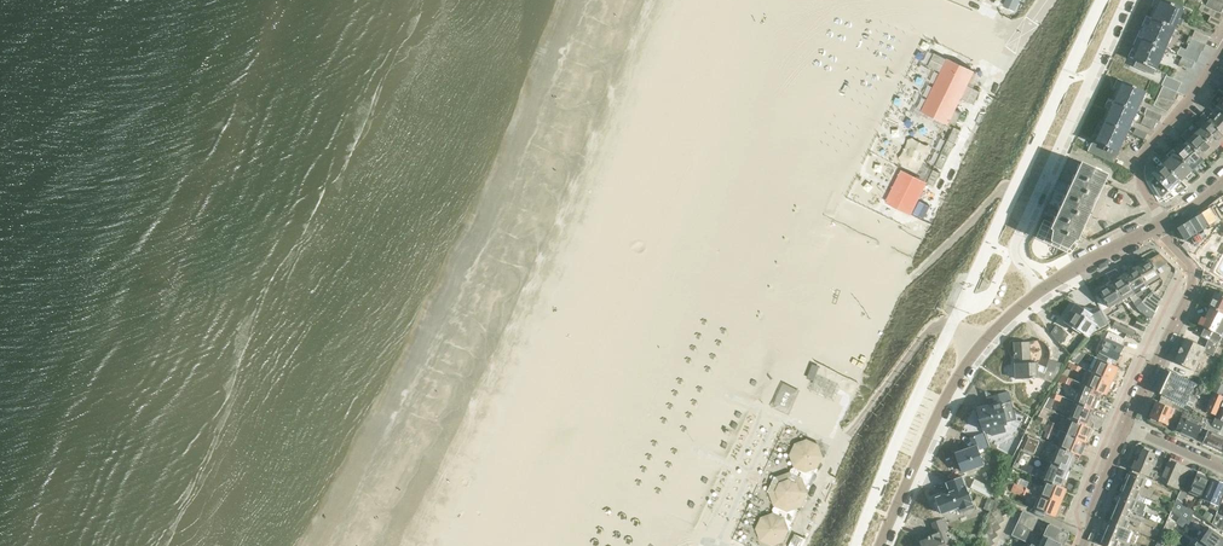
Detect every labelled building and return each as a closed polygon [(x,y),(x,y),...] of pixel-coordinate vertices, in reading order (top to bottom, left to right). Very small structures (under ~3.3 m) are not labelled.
[(1175,28),(1177,22),(1178,23),(1181,17),(1180,17),(1184,8),(1165,0),(1161,0),(1153,18),(1175,28)] [(1206,5),(1214,9),(1221,12),(1222,8),(1222,0),(1208,0),(1206,5)] [(1206,5),(1202,4),(1199,9),(1211,15),(1208,21),(1220,26),(1222,20),(1222,13),(1221,12),(1214,9),(1206,5)] [(1171,37),(1175,28),(1153,18),(1144,39),(1165,48),(1168,42),(1169,43),(1172,37),(1171,37)] [(1195,30),(1192,36),(1205,42),(1208,36),(1195,30)] [(1205,42),(1192,36),(1188,45),(1201,51),(1205,42)] [(1162,57),(1165,48),(1144,39),(1134,59),(1156,69),(1159,62),(1160,63),(1162,57)] [(1183,56),(1194,61),(1197,55),(1185,50),(1183,56)] [(1191,68),(1194,61),(1183,56),(1180,63),(1191,68)] [(1150,73),(1152,68),(1137,61),(1135,66),(1150,73)] [(983,85),(944,67),(938,79),(950,85),(933,121),(921,115),(914,131),(952,149),(983,85)] [(1163,86),(1177,91),(1181,82),(1166,75),(1162,85),(1163,86)] [(1115,101),(1137,111),(1139,105),(1140,105),(1143,100),(1142,100),(1146,91),(1124,81),(1115,101)] [(1178,92),(1177,91),(1163,86),(1160,91),(1176,99),(1179,93),(1178,92)] [(1219,89),(1210,102),(1216,107),(1212,111),(1222,121),(1222,92),(1219,89)] [(1176,99),(1160,91),(1154,105),(1167,111),(1176,99)] [(1133,120),(1137,111),(1115,101),(1105,121),(1127,131),(1130,125),(1131,126),(1133,120)] [(1144,115),(1145,115),(1157,121),(1158,121),(1161,114),(1146,108),(1144,115)] [(1215,148),(1222,141),(1222,121),(1212,111),(1207,118),(1210,120),(1199,131),(1215,148)] [(1157,121),(1145,115),(1141,123),(1153,129),(1157,121)] [(1124,139),(1127,131),(1105,121),(1096,141),(1093,140),(1088,151),(1113,163),(1119,152),(1118,151),(1121,145),(1122,145),(1124,140),(1124,139)] [(1145,139),(1148,133),(1136,128),(1133,134),(1145,139)] [(1215,148),(1199,131),(1187,141),(1204,159),(1215,148)] [(1192,170),(1204,159),(1187,141),(1176,152),(1192,170)] [(1165,163),(1181,181),(1192,170),(1176,152),(1165,163)] [(1069,249),(1076,240),(1078,241),(1109,174),(1083,162),(1053,229),(1055,230),(1053,241),(1069,249)] [(1170,191),(1181,181),(1165,163),(1158,169),(1153,165),(1145,165),(1145,166),(1145,168),(1145,170),(1145,171),(1145,173),(1145,175),(1145,177),(1146,180),(1149,179),(1159,197),(1163,198),(1170,191)] [(889,210),(901,176),(878,168),(866,202),(889,210)] [(903,183),(889,217),(917,228),(931,194),(903,183)] [(1137,267),(1149,286),(1162,278),(1156,269),(1168,262),(1167,260),(1160,253),(1137,267)] [(1149,286),(1137,267),(1125,275),(1136,294),(1138,297),(1144,293),(1142,290),(1149,286)] [(1136,294),(1125,275),(1112,283),(1123,302),(1136,294)] [(1111,309),(1123,302),(1112,283),(1099,290),(1111,309)] [(1211,307),(1222,313),(1222,292),(1222,291),(1220,294),(1216,292),(1209,306),(1211,307)] [(1150,309),(1155,311),(1158,305),(1147,296),(1142,301),(1145,305),(1150,309)] [(1145,305),(1142,301),(1139,298),(1134,303),(1141,312),(1146,315),(1151,318),(1155,311),(1150,309),(1145,305)] [(1106,324),(1104,320),(1097,308),(1089,312),(1077,304),(1065,322),(1080,332),(1088,338),(1097,325),(1096,324),(1097,323),(1099,328),(1106,324)] [(1211,307),(1206,319),(1202,317),(1198,324),(1205,327),(1217,333),(1222,335),(1222,332),(1222,313),(1211,307)] [(1136,330),(1128,326),(1116,319),(1113,326),(1133,336),(1136,330)] [(1055,325),(1050,332),(1060,344),(1067,333),(1055,325)] [(1222,336),(1222,335),(1217,333),(1205,327),(1201,336),(1218,344),(1222,336)] [(1097,358),(1099,359),(1111,364),(1114,359),(1118,360),(1124,346),(1122,345),(1125,338),(1109,331),(1100,352),(1097,358)] [(1195,370),(1205,347),(1186,338),(1175,361),(1195,370)] [(1046,366),(1037,363),(1030,363),(1029,342),(1014,342),(1016,379),(1038,378),(1038,377),(1046,380),(1053,382),(1060,370),(1063,363),(1049,358),(1046,366)] [(1118,367),(1111,364),(1099,359),(1093,372),(1112,381),(1118,367)] [(1081,367),(1075,363),(1074,364),(1069,362),(1067,367),(1072,369),(1079,372),(1081,367)] [(1080,382),(1084,384),(1087,385),(1087,386),(1100,391),(1100,392),(1106,394),(1112,381),(1093,372),(1086,369),(1080,382)] [(1189,380),(1170,371),(1166,369),(1156,391),(1160,393),(1186,404),(1191,393),(1196,396),(1201,385),(1189,380)] [(1059,380),(1073,386),(1075,380),(1061,374),(1059,380)] [(1212,390),(1222,395),(1222,392),(1222,384),(1216,381),(1212,390)] [(1093,409),(1100,392),(1100,391),(1087,386),(1087,385),(1084,384),(1077,402),(1093,409)] [(1006,431),(1003,423),(1006,423),(1002,411),(1013,408),(1008,391),(993,395),(996,404),(978,409),(984,429),(990,427),(992,435),(1006,431)] [(1051,410),(1055,399),(1060,401),(1062,396),(1052,391),(1043,407),(1051,410)] [(1216,413),(1222,396),(1216,393),(1208,410),(1216,413)] [(1215,417),(1222,420),(1222,398),(1215,417)] [(1093,409),(1077,402),(1073,400),(1066,418),(1073,420),(1086,425),(1093,409)] [(1167,424),(1174,408),(1157,401),(1150,416),(1151,417),(1150,419),(1161,424),(1162,421),(1167,424)] [(1184,409),(1181,416),(1175,430),(1196,439),(1201,427),(1204,428),(1206,424),(1205,423),(1207,419),(1184,409)] [(1092,427),(1086,425),(1073,420),(1067,434),(1086,441),(1092,427)] [(1218,434),(1219,430),(1210,426),(1208,430),(1202,442),(1203,443),(1204,442),(1222,450),(1222,437),(1218,434)] [(1075,453),(1080,455),(1086,441),(1067,434),(1059,430),(1057,436),(1062,438),(1059,446),(1075,453)] [(983,448),(989,446),(984,433),(970,437),(974,447),(957,452),(964,472),(984,465),(980,452),(984,451),(983,448)] [(1040,442),(1029,437),(1024,449),(1035,454),(1040,442)] [(776,480),(770,492),(775,505),(777,507),(774,508),(773,511),(774,514),(774,515),(762,519),(757,530),(761,541),(772,545),(783,541),(788,530),(790,531),(791,527),(790,527),(798,508),(801,507),(807,494),(806,491),(807,489),(809,490),(810,486),(809,485),(815,472),(816,473),(818,470),(816,469),(821,457),(817,446),(807,442),(796,446),(791,456),(795,467),(795,468),(792,470),(790,472),(792,475),(792,476),(789,475),(776,480)] [(1075,453),(1059,446),(1053,443),(1049,452),(1053,453),(1049,462),(1052,463),(1068,469),(1075,453)] [(1136,460),(1132,469),(1148,476),(1154,478),(1154,479),(1157,480),(1161,471),(1152,468),(1153,465),(1155,466),(1157,460),(1153,458),(1155,453),(1144,448),(1138,461),(1136,460)] [(945,458),(950,472),(958,469),(953,456),(945,458)] [(732,458),(727,472),(737,476),(742,462),(732,458)] [(1161,471),(1157,480),(1168,484),(1180,490),(1181,490),(1190,468),(1170,459),(1169,459),(1164,473),(1161,471)] [(1021,470),(1045,480),(1047,481),(1048,480),(1061,486),(1068,469),(1052,463),(1048,472),(1024,462),(1021,470)] [(1131,472),(1126,482),(1153,493),(1155,489),(1149,486),(1148,488),(1144,487),(1147,478),(1131,471),(1131,472)] [(1207,475),(1198,471),(1190,491),(1201,496),(1209,478),(1206,477),(1207,475)] [(943,490),(944,494),(936,497),(937,500),(941,511),(942,514),(959,507),(961,513),(975,508),(962,476),(946,482),(949,488),(943,490)] [(1042,494),(1061,502),(1067,488),(1061,486),(1048,480),(1047,481),(1045,480),(1042,487),(1020,478),(1018,484),(1030,489),(1042,494)] [(972,488),(990,497),(994,488),(976,479),(972,488)] [(1212,501),(1209,507),(1218,510),(1220,504),(1218,504),(1222,493),(1222,483),(1212,479),(1204,498),(1212,501)] [(1121,494),(1138,501),(1138,500),(1143,502),(1145,497),(1140,495),(1141,494),(1146,496),(1152,499),(1157,501),(1159,496),(1153,494),(1153,493),(1126,482),(1126,483),(1126,484),(1121,494)] [(1011,491),(1020,494),(1020,493),(1027,496),(1030,489),(1014,483),(1011,491)] [(1178,498),(1184,502),(1188,492),(1182,490),(1178,498)] [(1055,516),(1061,502),(1042,494),(1036,508),(1055,516)] [(1116,508),(1115,508),(1129,513),(1130,510),(1144,516),(1146,511),(1140,508),(1136,506),(1138,501),(1121,494),(1121,496),(1117,505),(1116,508)] [(995,501),(987,498),(983,508),(988,510),(986,514),(988,515),(990,511),(991,511),(995,501)] [(1169,517),(1176,523),(1183,527),(1186,523),(1191,526),(1196,518),(1191,515),(1195,511),(1177,498),(1169,517)] [(999,509),(1002,515),(1007,513),(1001,502),(996,505),(998,510),(999,509)] [(1110,520),(1110,522),(1126,529),(1127,529),(1130,520),(1134,522),(1133,524),(1139,527),(1141,521),(1128,516),(1129,513),(1115,508),(1114,511),(1110,520)] [(995,518),(998,523),(1004,520),(1002,515),(999,509),(998,510),(992,513),(995,518)] [(1202,516),(1210,522),(1215,516),(1206,510),(1202,516)] [(1023,511),(1018,523),(1032,529),(1037,517),(1023,511)] [(1218,513),(1217,513),(1212,523),(1218,527),(1222,530),(1222,515),(1218,513)] [(944,517),(932,522),(936,533),(928,536),(929,538),(921,541),(923,545),(955,545),(950,535),(947,536),(945,531),(950,529),(947,524),(944,517)] [(1167,535),(1170,536),(1175,539),(1178,535),(1171,530),(1176,523),(1169,517),(1162,531),(1167,535)] [(992,525),(995,531),(1001,528),(998,523),(995,518),(989,521),(991,526),(992,525)] [(1109,523),(1105,533),(1129,543),(1133,532),(1127,529),(1126,529),(1110,522),(1109,523)] [(1012,535),(1026,541),(1032,529),(1018,523),(1012,535)] [(1040,533),(1044,535),(1064,544),(1066,539),(1067,540),(1068,537),(1069,534),(1068,534),(1069,532),(1050,523),(1047,529),(1043,527),(1040,533)] [(992,525),(991,526),(985,528),(988,533),(989,532),(992,539),(997,536),(995,531),(992,525)] [(1209,545),(1222,545),(1222,536),(1209,526),(1203,535),(1202,534),(1198,538),(1209,545)] [(988,545),(989,545),(994,543),(992,539),(989,532),(988,533),(982,535),(985,540),(988,545)] [(1167,535),(1162,532),(1156,545),(1158,545),(1165,545),(1170,536),(1167,535)] [(1100,545),(1104,545),(1119,545),(1121,542),(1125,544),(1124,545),(1131,545),(1132,544),(1129,543),(1105,533),(1105,534),(1100,545)] [(1064,544),(1044,535),(1042,541),(1037,539),(1034,545),(1037,545),(1064,545),(1063,545),(1064,544)]
